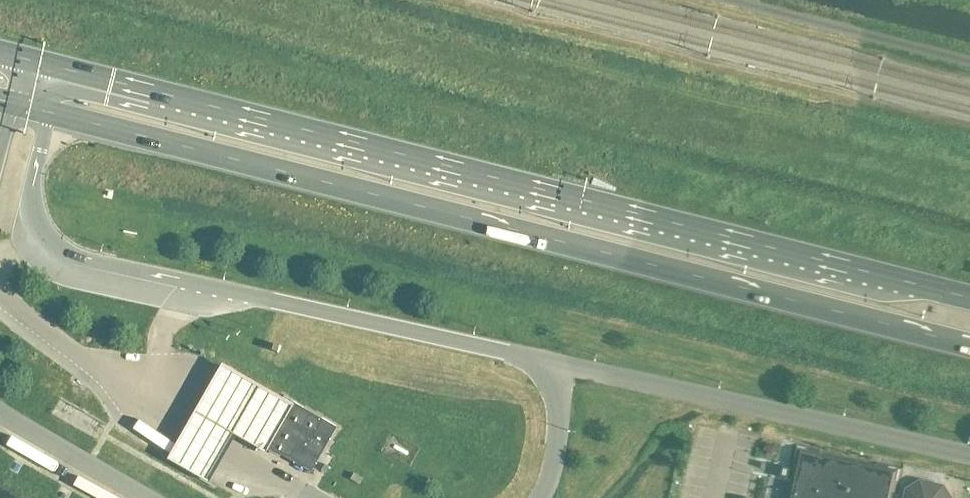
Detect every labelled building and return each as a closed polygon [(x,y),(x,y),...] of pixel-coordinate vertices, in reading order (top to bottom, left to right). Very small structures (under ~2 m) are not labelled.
[(268,446),(293,403),(222,363),(169,456),(168,458),(208,481),(235,434),(265,452),(268,446)] [(335,427),(293,403),(268,446),(311,470),(335,427)] [(893,488),(897,489),(902,464),(877,459),(876,462),(821,450),(822,446),(797,441),(791,466),(795,467),(788,497),(891,497),(893,488)] [(350,476),(359,481),(363,476),(354,471),(350,476)] [(952,497),(943,484),(920,479),(907,487),(905,497),(951,497),(952,497)]
